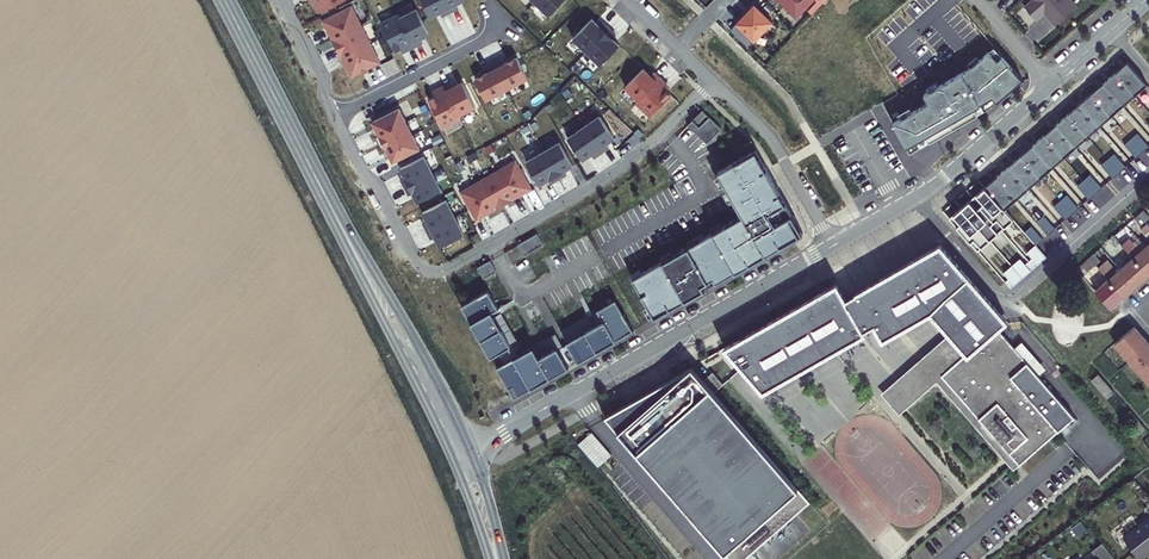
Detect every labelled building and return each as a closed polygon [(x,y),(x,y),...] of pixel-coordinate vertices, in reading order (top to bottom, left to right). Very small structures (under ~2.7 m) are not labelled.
[(320,13),(345,0),(313,0),(320,13)] [(444,0),(422,0),(431,17),(440,12),(442,17),(450,13),(444,0)] [(450,13),(458,9),(456,4),(464,0),(444,0),(450,13)] [(535,2),(549,16),(564,0),(537,0),(535,2)] [(797,18),(814,0),(778,0),(797,18)] [(1024,6),(1036,20),(1046,11),(1050,15),(1048,17),(1055,25),(1077,6),(1071,0),(1032,0),(1024,6)] [(754,4),(736,23),(754,40),(772,22),(754,4)] [(323,21),(332,40),(361,25),(351,6),(323,21)] [(416,9),(400,18),(415,47),(423,43),(420,38),(429,34),(416,9)] [(381,23),(396,51),(404,47),(406,51),(415,47),(400,18),(398,14),(381,23)] [(586,52),(609,29),(602,22),(599,26),(592,19),(572,39),(586,52)] [(332,40),(341,58),(370,44),(361,25),(332,40)] [(615,35),(609,29),(586,52),(600,65),(619,45),(612,38),(615,35)] [(341,58),(351,77),(380,62),(370,44),(341,58)] [(928,101),(893,122),(907,146),(991,97),(995,103),(1022,79),(994,47),(964,71),(923,92),(928,101)] [(493,63),(507,91),(524,83),(513,59),(504,64),(501,59),(493,63)] [(1147,84),(1127,62),(985,187),(1004,210),(1147,84)] [(478,77),(490,100),(507,91),(493,63),(485,68),(487,72),(478,77)] [(638,101),(660,78),(654,72),(650,76),(643,69),(625,88),(638,101)] [(667,85),(660,78),(638,101),(636,104),(650,117),(671,95),(663,88),(667,85)] [(451,82),(443,86),(458,115),(475,107),(463,82),(454,86),(451,82)] [(458,115),(443,86),(435,90),(437,95),(429,99),(443,127),(460,119),(458,115)] [(377,136),(406,122),(399,108),(370,123),(377,136)] [(702,111),(694,119),(699,123),(706,115),(702,111)] [(583,128),(601,154),(608,149),(605,145),(614,139),(599,117),(583,128)] [(692,121),(687,126),(706,144),(721,129),(709,117),(699,127),(692,121)] [(406,122),(377,136),(384,149),(413,135),(406,122)] [(593,159),(601,154),(583,128),(567,139),(582,161),(590,155),(593,159)] [(1136,158),(1148,146),(1138,134),(1125,145),(1136,158)] [(413,135),(384,149),(391,163),(420,148),(413,135)] [(542,152),(558,180),(566,175),(563,171),(572,166),(559,143),(542,152)] [(787,205),(755,150),(717,172),(742,215),(632,278),(654,318),(803,233),(792,214),(788,216),(783,207),(787,205)] [(558,180),(542,152),(526,162),(539,185),(548,180),(550,184),(558,180)] [(1101,166),(1113,178),(1126,166),(1115,154),(1101,166)] [(404,187),(432,173),(424,156),(400,168),(405,177),(400,179),(404,187)] [(496,171),(512,199),(531,189),(515,161),(496,171)] [(479,182),(495,210),(512,199),(496,171),(479,182)] [(404,187),(409,196),(413,193),(418,202),(441,190),(432,173),(404,187)] [(1077,187),(1088,199),(1102,187),(1091,175),(1077,187)] [(495,210),(479,182),(460,192),(476,220),(495,210)] [(1004,210),(985,187),(976,195),(978,197),(971,203),(969,200),(953,215),(955,217),(951,221),(977,251),(1013,220),(1004,210)] [(1065,219),(1079,207),(1068,195),(1054,207),(1065,219)] [(423,223),(427,231),(455,217),(446,200),(423,212),(427,221),(423,223)] [(1143,210),(1134,218),(1140,225),(1148,217),(1143,210)] [(1036,222),(1047,235),(1055,228),(1044,216),(1036,222)] [(455,217),(427,231),(431,240),(435,237),(440,246),(463,234),(455,217)] [(1146,223),(1139,229),(1148,240),(1148,226),(1146,223)] [(1024,233),(1035,245),(1043,239),(1032,226),(1024,233)] [(1108,280),(1095,291),(1109,307),(1113,304),(1148,272),(1148,243),(1139,252),(1126,237),(1124,239),(1118,232),(1101,246),(1120,268),(1117,271),(1107,259),(1097,268),(1108,280)] [(543,245),(537,233),(518,244),(524,255),(543,245)] [(836,284),(725,347),(763,391),(876,326),(883,340),(933,311),(974,359),(968,365),(962,358),(943,375),(1022,464),(1079,414),(1041,371),(1017,343),(1001,326),(1007,321),(940,245),(845,299),(836,284)] [(1046,257),(1035,245),(1027,252),(1038,264),(1046,257)] [(1092,255),(1084,262),(1090,268),(1097,262),(1092,255)] [(1032,258),(1025,265),(1030,271),(1038,264),(1032,258)] [(1009,279),(1014,285),(1030,271),(1020,259),(1004,273),(1009,279)] [(496,271),(490,260),(477,268),(483,279),(496,271)] [(1014,285),(1009,279),(1005,282),(1010,289),(1014,285)] [(488,290),(461,305),(490,357),(507,347),(510,352),(520,346),(488,290)] [(578,361),(633,330),(615,299),(560,330),(578,361)] [(1148,354),(1148,345),(1133,326),(1128,330),(1148,354)] [(974,359),(946,327),(877,388),(899,414),(937,380),(1016,469),(1022,464),(943,375),(962,358),(968,365),(974,359)] [(1114,343),(1148,382),(1148,381),(1148,354),(1128,330),(1114,343)] [(555,333),(496,367),(514,398),(569,367),(557,347),(562,345),(555,333)] [(1047,366),(1023,339),(1017,343),(1041,371),(1047,366)] [(1113,393),(1098,374),(1091,380),(1107,398),(1113,393)] [(707,389),(633,454),(726,558),(759,558),(814,511),(707,389)] [(1126,421),(1133,416),(1129,411),(1123,417),(1126,421)] [(1138,434),(1144,429),(1133,416),(1126,421),(1138,434)] [(591,432),(577,444),(597,467),(611,455),(591,432)] [(1123,538),(1139,558),(1148,550),(1148,517),(1123,538)]
